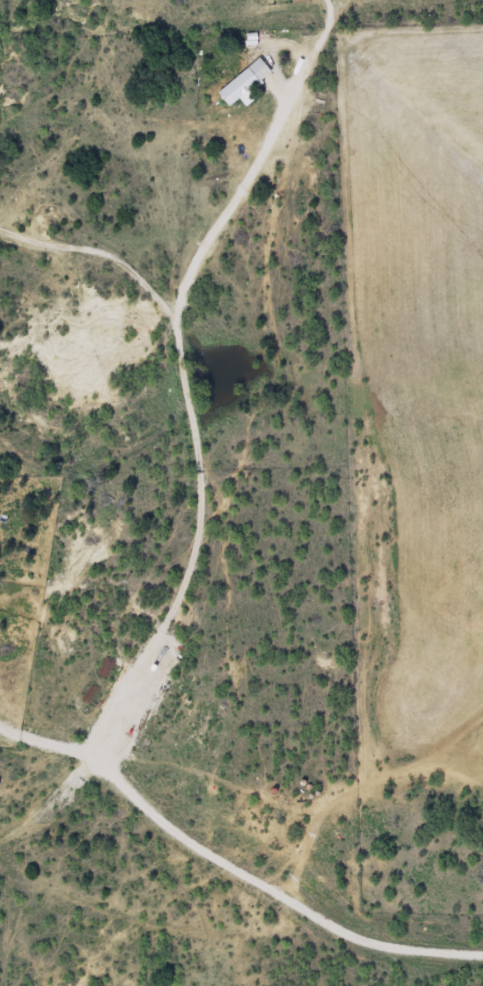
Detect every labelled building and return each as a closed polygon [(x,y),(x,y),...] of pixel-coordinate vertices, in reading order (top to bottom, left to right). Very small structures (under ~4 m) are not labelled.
[(218,92),(230,107),(240,99),(247,107),(257,99),(251,91),(273,74),(261,58),(218,92)]
